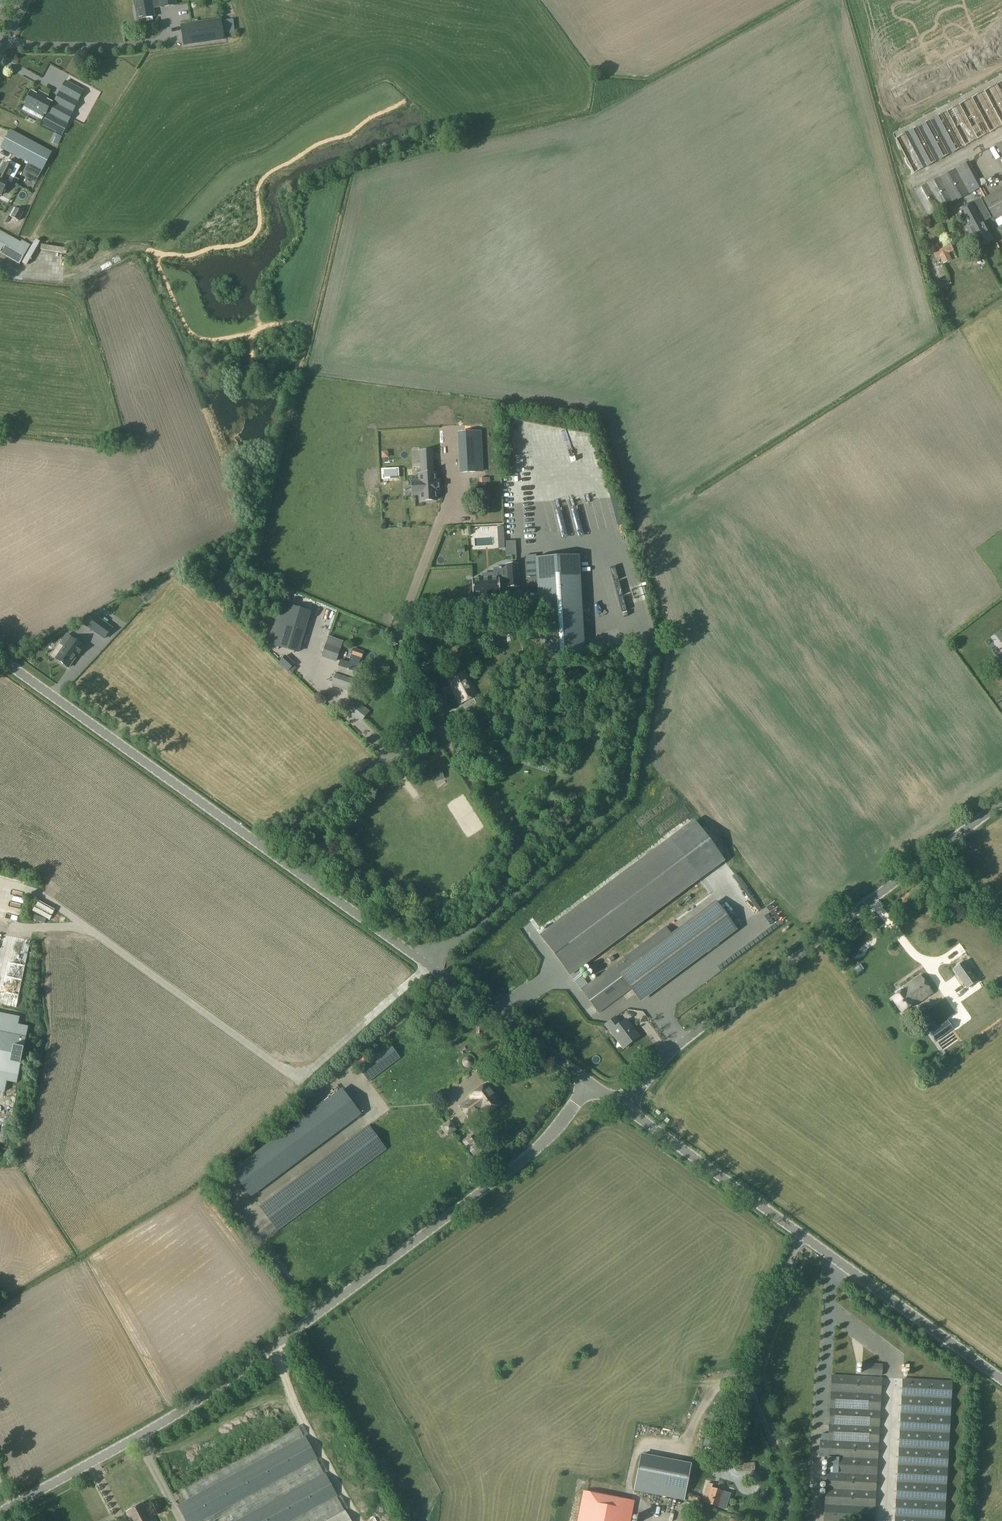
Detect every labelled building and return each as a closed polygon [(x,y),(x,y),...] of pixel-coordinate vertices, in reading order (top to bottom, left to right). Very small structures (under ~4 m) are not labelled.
[(137,9),(136,10),(135,11),(136,18),(137,19),(154,16),(153,8),(161,7),(176,5),(175,0),(135,0),(137,9)] [(221,19),(181,25),(184,45),(224,39),(221,19)] [(225,33),(235,32),(233,19),(223,20),(225,33)] [(78,101),(84,90),(66,81),(42,124),(62,135),(68,124),(67,123),(73,112),(72,112),(78,101)] [(996,84),(895,138),(914,174),(1001,126),(1001,81),(996,84)] [(56,96),(51,93),(49,96),(40,92),(38,95),(32,92),(26,103),(27,104),(24,110),(42,120),(45,114),(46,114),(56,96)] [(11,130),(1,148),(28,163),(24,170),(36,177),(40,169),(43,171),(52,152),(11,130)] [(62,136),(54,133),(50,141),(58,144),(62,136)] [(8,181),(12,183),(20,166),(8,160),(6,164),(4,163),(0,172),(1,172),(0,175),(0,195),(1,195),(8,181)] [(914,191),(928,217),(983,187),(969,161),(914,191)] [(994,221),(1001,216),(1001,189),(983,199),(994,221)] [(958,211),(977,247),(992,239),(982,222),(987,219),(986,217),(989,215),(980,199),(958,211)] [(19,221),(23,212),(16,208),(11,217),(19,221)] [(20,263),(30,245),(22,240),(21,242),(0,230),(0,252),(20,263)] [(954,250),(950,242),(931,251),(935,260),(939,258),(943,265),(951,261),(947,253),(954,250)] [(482,472),(480,432),(461,433),(463,473),(482,472)] [(436,482),(435,474),(433,474),(432,451),(420,452),(421,475),(419,475),(420,482),(413,482),(413,494),(420,494),(421,501),(437,500),(436,492),(438,492),(438,489),(437,482),(436,482)] [(506,555),(516,555),(515,541),(505,541),(506,555)] [(542,656),(582,653),(576,556),(537,558),(542,656)] [(517,563),(506,564),(507,577),(495,578),(495,573),(482,574),(482,579),(472,579),(473,596),(483,596),(483,597),(491,597),(491,596),(500,595),(500,585),(507,584),(508,588),(519,587),(517,563)] [(594,585),(595,593),(606,592),(605,585),(594,585)] [(600,603),(610,600),(609,594),(598,596),(600,603)] [(90,620),(85,627),(98,638),(104,631),(90,620)] [(293,624),(292,627),(275,622),(268,643),(298,653),(305,631),(300,630),(301,627),(293,624)] [(84,647),(83,646),(67,635),(61,644),(64,647),(56,659),(68,667),(68,668),(77,655),(78,656),(84,647)] [(336,662),(343,643),(328,637),(322,657),(336,662)] [(361,659),(364,652),(354,648),(351,656),(361,659)] [(287,671),(294,664),(286,656),(279,663),(287,671)] [(350,692),(358,667),(341,661),(332,686),(350,692)] [(460,704),(476,696),(465,671),(448,679),(460,704)] [(334,687),(332,692),(343,696),(345,692),(334,687)] [(362,721),(369,712),(363,707),(366,703),(357,696),(347,708),(362,721)] [(440,702),(429,704),(432,718),(443,716),(440,702)] [(435,781),(445,777),(441,767),(431,771),(435,781)] [(722,858),(694,821),(543,937),(581,989),(587,984),(575,968),(722,858)] [(624,957),(587,984),(581,989),(580,989),(599,1015),(632,990),(639,1000),(736,928),(717,903),(668,940),(631,967),(624,957)] [(978,981),(964,961),(953,969),(967,989),(978,981)] [(892,999),(901,1013),(913,1005),(914,1006),(932,994),(920,976),(903,988),(905,990),(892,999)] [(983,1005),(958,1020),(964,1029),(988,1013),(983,1005)] [(5,1092),(7,1081),(17,1083),(28,1027),(19,1025),(20,1017),(0,1013),(0,1091),(5,1092)] [(639,1037),(626,1020),(620,1025),(615,1018),(605,1026),(610,1032),(612,1031),(624,1048),(639,1037)] [(935,1042),(953,1029),(948,1021),(930,1034),(935,1042)] [(390,1043),(358,1067),(369,1082),(401,1058),(390,1043)] [(485,1116),(501,1104),(487,1084),(471,1096),(472,1098),(461,1106),(470,1118),(481,1110),(485,1116)] [(251,1198),(362,1115),(342,1088),(231,1172),(251,1198)] [(278,1232),(387,1150),(368,1125),(259,1207),(278,1232)] [(824,1520),(874,1520),(881,1378),(831,1375),(828,1441),(820,1440),(819,1456),(827,1457),(824,1520)] [(903,1379),(895,1520),(944,1520),(952,1382),(903,1379)] [(203,1519),(204,1520),(237,1520),(324,1474),(315,1459),(316,1458),(305,1438),(304,1439),(299,1428),(181,1492),(187,1502),(179,1507),(186,1520),(200,1520),(203,1519)] [(684,1500),(691,1465),(641,1455),(634,1491),(684,1500)] [(755,1472),(755,1463),(742,1463),(742,1472),(755,1472)] [(325,1473),(324,1474),(237,1520),(292,1520),(337,1497),(338,1496),(325,1473)] [(708,1497),(706,1504),(718,1508),(723,1492),(711,1488),(712,1484),(708,1483),(704,1496),(708,1497)] [(632,1500),(586,1491),(580,1520),(628,1520),(632,1500)] [(346,1511),(345,1511),(337,1497),(292,1520),(352,1520),(346,1511)] [(143,1504),(127,1512),(131,1520),(152,1520),(143,1504)]
